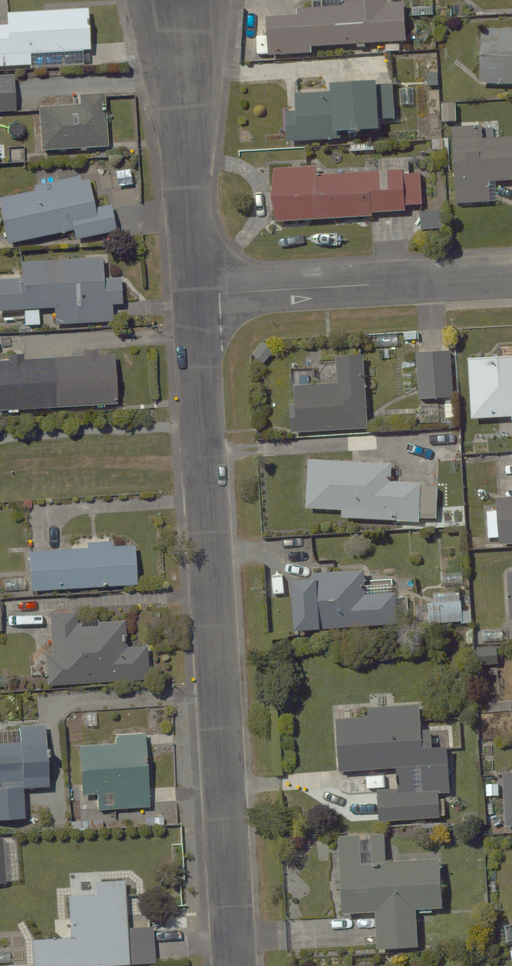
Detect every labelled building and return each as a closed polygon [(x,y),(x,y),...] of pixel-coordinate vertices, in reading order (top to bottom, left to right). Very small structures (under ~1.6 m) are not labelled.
[(267,9),(269,52),(315,50),(315,41),(380,37),(381,51),(408,50),(405,0),(322,0),(323,6),(267,9)] [(0,22),(0,69),(128,63),(128,48),(89,50),(87,8),(6,12),(6,22),(0,22)] [(480,77),(511,79),(511,22),(483,20),(480,77)] [(13,73),(0,74),(0,113),(16,111),(13,73)] [(284,121),(284,138),(363,136),(363,124),(380,123),(380,117),(398,117),(397,82),(376,82),(376,73),(332,74),(332,87),(324,87),(324,78),(293,78),(294,105),(279,105),(280,121),(284,121)] [(80,103),(39,104),(40,148),(106,147),(105,89),(79,90),(80,103)] [(453,121),(458,199),(488,197),(487,175),(511,174),(511,131),(482,133),(481,120),(453,121)] [(319,160),(270,162),(273,216),(372,213),(372,208),(406,206),(405,201),(429,200),(428,175),(420,175),(420,167),(402,168),(401,164),(319,167),(319,160)] [(0,193),(0,209),(7,241),(68,228),(71,239),(119,229),(113,201),(94,205),(87,175),(0,193)] [(0,275),(0,308),(22,307),(23,322),(41,321),(41,306),(55,306),(55,321),(113,318),(112,300),(122,300),(121,274),(108,275),(107,255),(20,259),(21,274),(0,275)] [(451,346),(416,347),(417,396),(451,395),(451,389),(458,389),(458,356),(451,356),(451,346)] [(295,396),(289,397),(290,428),(369,424),(364,348),(332,350),(334,374),(309,376),(309,367),(289,369),(290,386),(294,386),(295,396)] [(468,351),(469,413),(509,412),(509,413),(509,414),(510,414),(510,415),(510,416),(511,416),(511,417),(511,350),(468,351)] [(0,363),(0,406),(5,406),(6,412),(19,412),(19,407),(117,404),(116,351),(53,353),(53,361),(0,363)] [(393,454),(308,452),(306,502),(341,503),(341,513),(421,515),(422,476),(392,475),(393,454)] [(498,539),(511,538),(511,492),(495,493),(495,503),(484,504),(486,535),(498,535),(498,539)] [(30,580),(4,580),(4,596),(122,593),(122,583),(135,583),(134,543),(113,544),(113,538),(72,539),(73,543),(33,544),(33,548),(23,548),(23,563),(29,563),(30,580)] [(364,567),(290,570),(293,629),(401,624),(398,576),(365,578),(364,567)] [(75,610),(50,611),(51,651),(44,651),(45,687),(62,687),(62,681),(151,678),(150,640),(126,640),(126,617),(75,618),(75,610)] [(370,723),(337,725),(339,765),(394,762),(395,785),(377,786),(378,815),(440,812),(439,790),(450,789),(447,737),(431,738),(430,724),(421,725),(420,698),(369,700),(370,723)] [(0,740),(0,818),(23,816),(20,789),(50,786),(44,721),(17,723),(19,739),(0,740)] [(152,805),(144,723),(113,726),(74,729),(80,793),(94,791),(96,810),(152,805)] [(502,771),(505,822),(511,821),(511,770),(502,771)] [(386,825),(338,828),(342,907),(374,905),(376,941),(421,938),(419,903),(442,901),(440,849),(388,851),(386,825)] [(28,935),(29,964),(153,960),(152,942),(177,941),(176,925),(127,926),(125,876),(95,877),(96,889),(66,890),(68,934),(28,935)]
